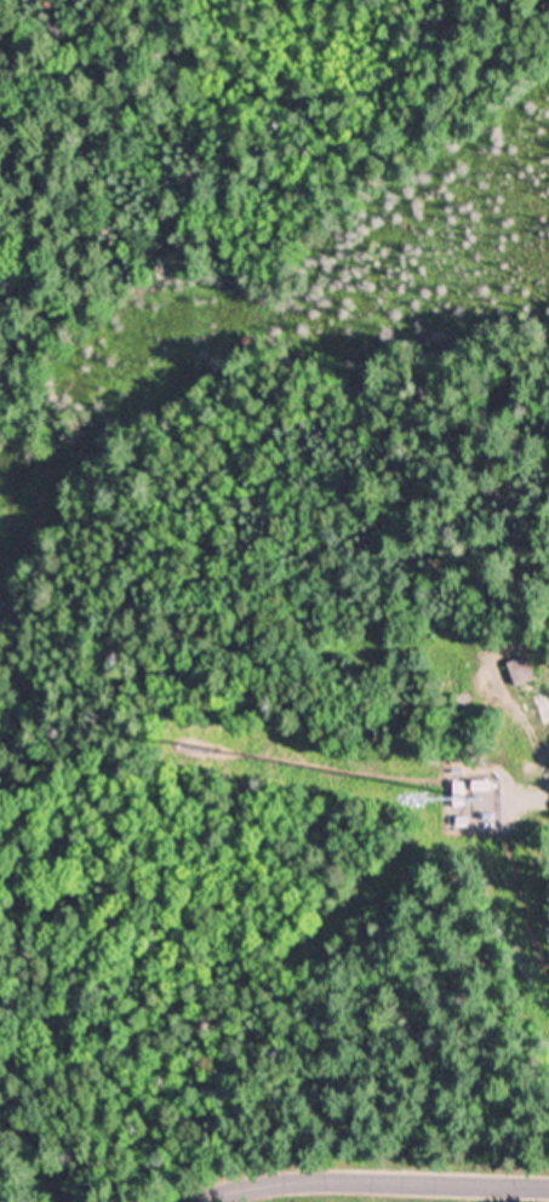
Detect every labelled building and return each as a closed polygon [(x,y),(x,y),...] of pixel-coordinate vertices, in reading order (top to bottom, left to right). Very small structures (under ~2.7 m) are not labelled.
[(539,680),(520,688),(514,674),(509,663),(530,654),(537,675),(539,680)] [(533,698),(548,692),(548,724),(544,726),(533,698)]
